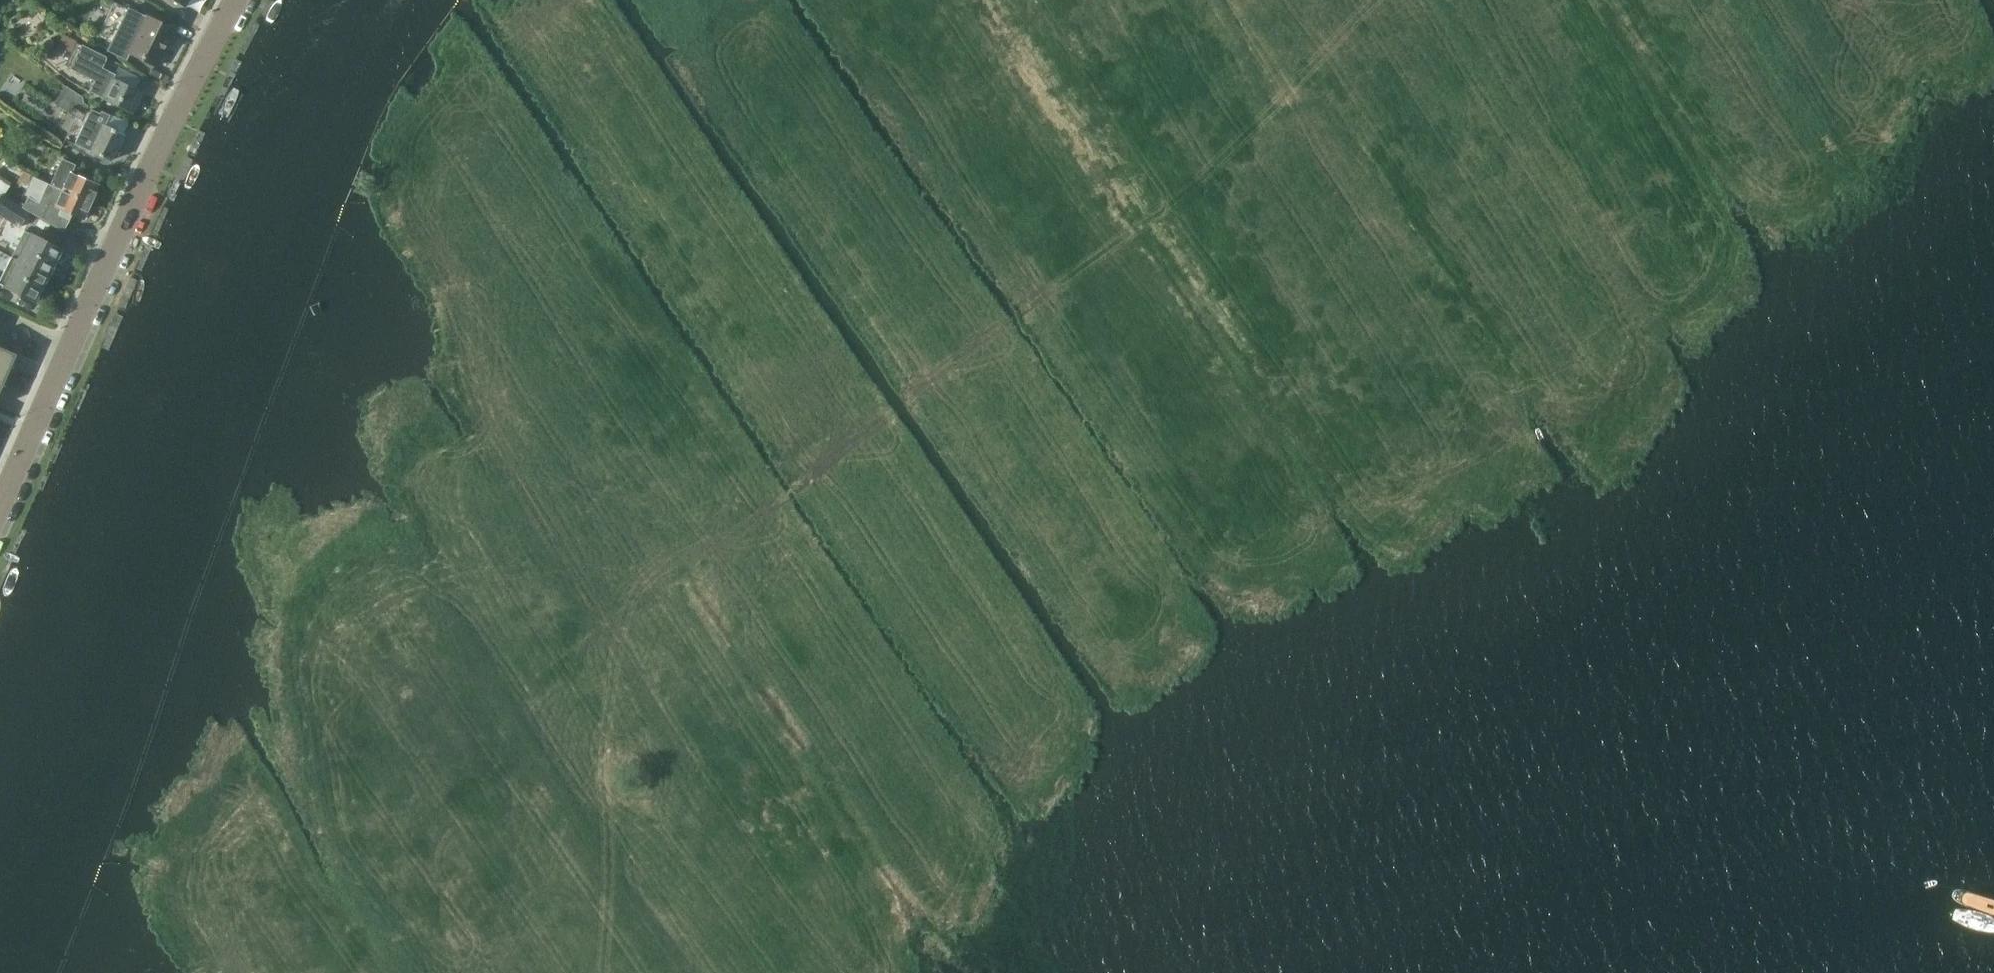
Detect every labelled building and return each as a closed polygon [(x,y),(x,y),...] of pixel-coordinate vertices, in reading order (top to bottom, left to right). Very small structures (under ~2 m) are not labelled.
[(187,10),(193,0),(169,0),(187,10)] [(173,29),(146,16),(140,13),(115,1),(96,39),(109,45),(106,50),(126,60),(129,53),(155,66),(173,29)] [(63,33),(58,45),(65,49),(71,37),(63,33)] [(56,46),(51,37),(35,48),(41,56),(56,46)] [(76,43),(68,58),(66,63),(70,65),(69,67),(94,80),(89,90),(104,98),(102,101),(131,115),(142,92),(113,78),(116,73),(103,66),(107,58),(76,43)] [(11,93),(29,104),(45,114),(54,99),(20,78),(11,93)] [(70,117),(83,96),(69,88),(56,108),(70,117)] [(74,142),(89,150),(110,161),(123,133),(105,124),(109,115),(100,110),(99,113),(91,109),(84,123),(74,142)] [(39,158),(46,145),(33,139),(26,151),(39,158)] [(73,195),(91,203),(92,199),(96,198),(98,194),(96,190),(99,185),(71,173),(75,165),(62,159),(50,185),(53,186),(73,195)] [(4,195),(13,182),(0,174),(0,192),(4,195)] [(29,197),(23,207),(29,211),(28,213),(63,233),(69,221),(58,215),(61,209),(83,219),(86,213),(90,212),(92,207),(90,204),(91,203),(73,195),(53,186),(50,185),(48,183),(40,203),(29,197)] [(0,194),(0,216),(19,228),(28,213),(29,211),(0,194)] [(61,248),(24,230),(11,257),(48,275),(61,248)] [(11,257),(0,278),(0,284),(35,302),(48,275),(11,257)] [(15,354),(0,347),(0,388),(15,354)]
